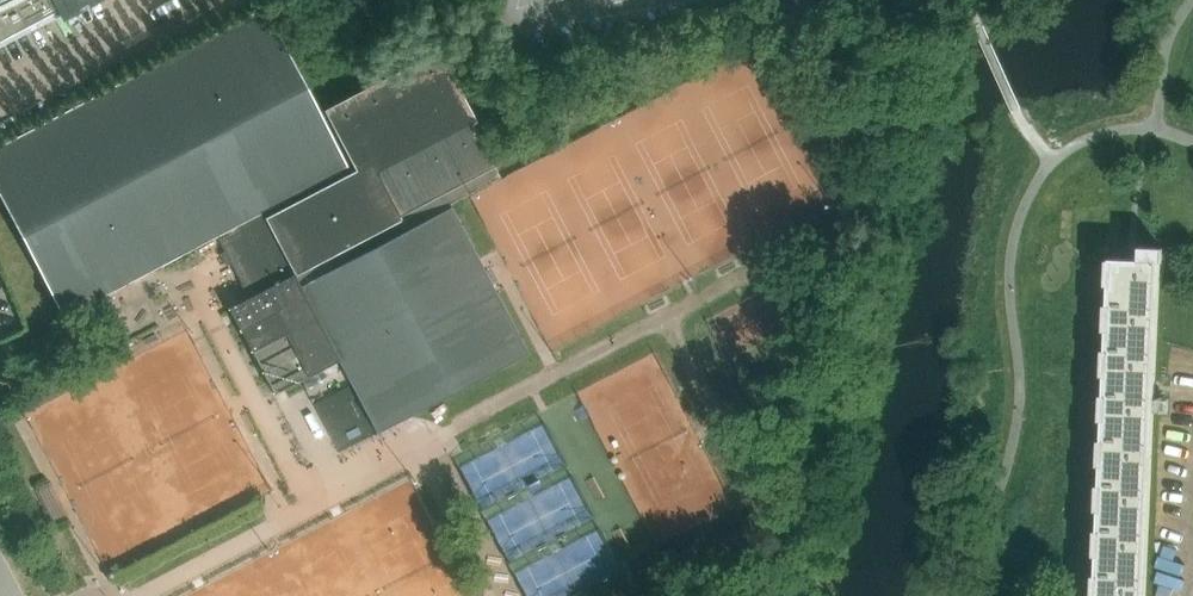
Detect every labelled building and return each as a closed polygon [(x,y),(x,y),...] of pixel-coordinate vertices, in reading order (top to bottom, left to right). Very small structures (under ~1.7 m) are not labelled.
[(75,0),(0,0),(0,39),(75,0)] [(263,7),(0,146),(0,197),(63,317),(217,237),(224,252),(220,254),(226,265),(231,263),(232,266),(249,298),(229,308),(274,394),(338,360),(377,433),(528,353),(450,204),(500,177),(472,124),(476,122),(438,51),(319,113),(263,7)] [(1109,258),(1094,595),(1148,595),(1163,248),(1128,246),(1128,259),(1109,258)]
